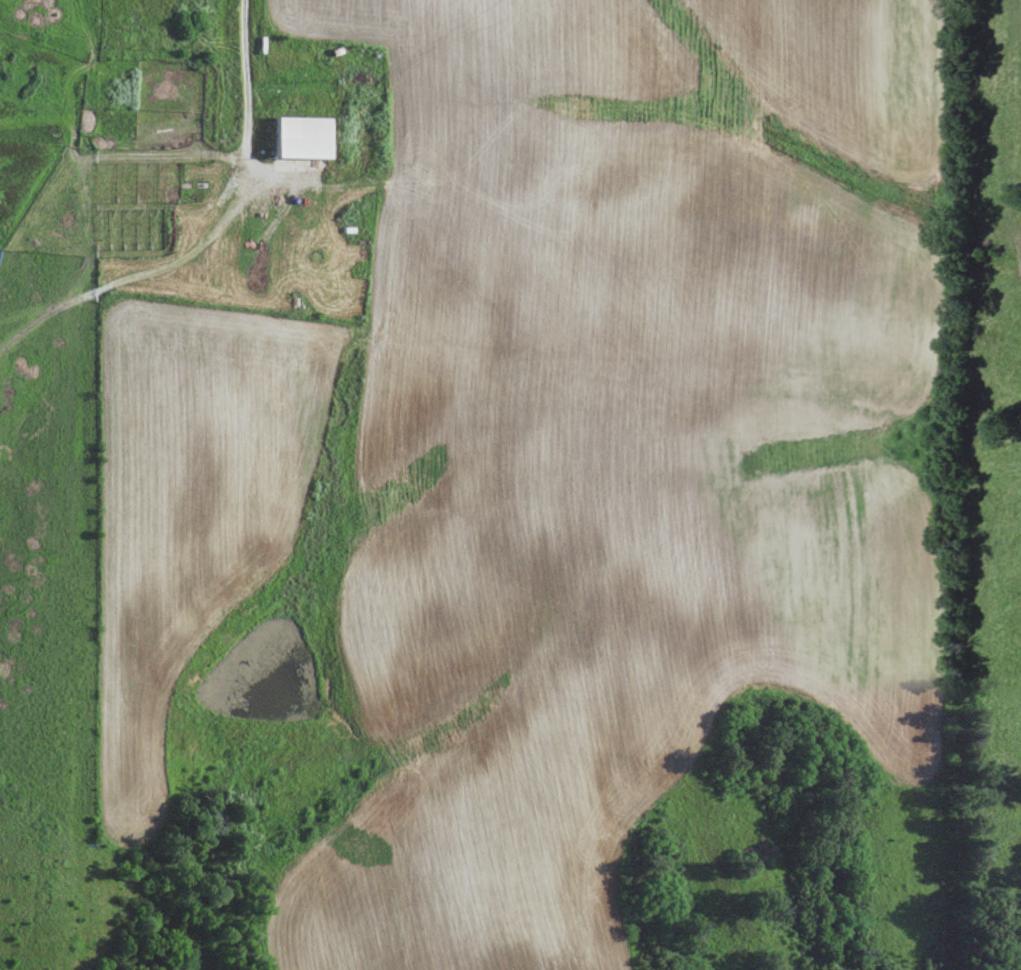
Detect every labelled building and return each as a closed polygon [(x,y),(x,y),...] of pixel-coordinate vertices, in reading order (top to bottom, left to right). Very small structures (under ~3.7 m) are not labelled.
[(268,116),(267,157),(325,158),(326,117),(268,116)]
